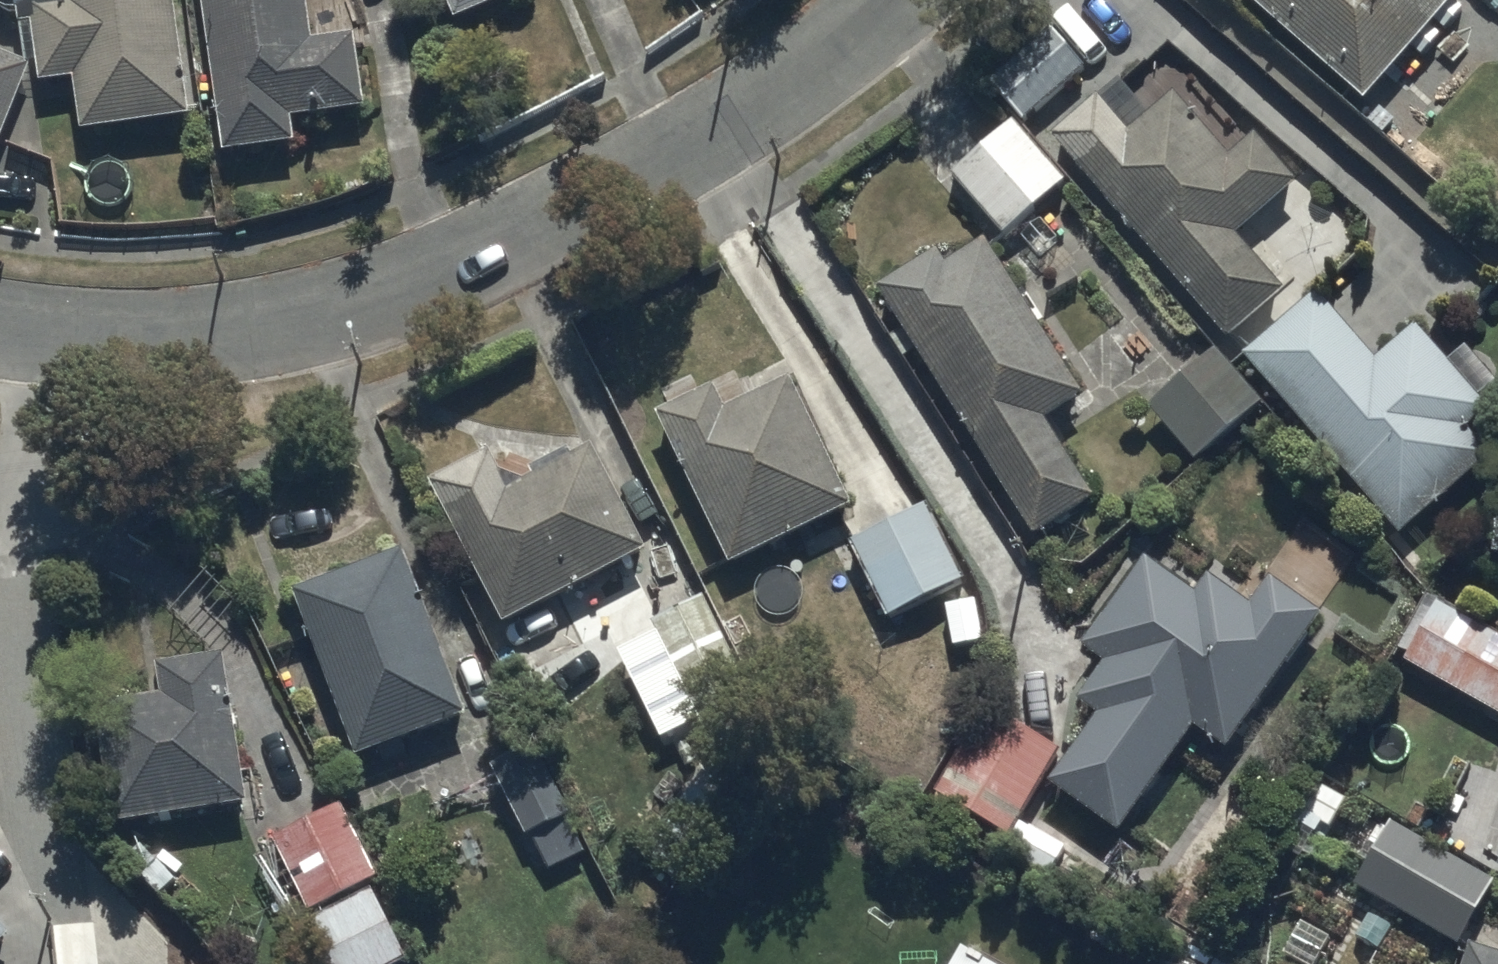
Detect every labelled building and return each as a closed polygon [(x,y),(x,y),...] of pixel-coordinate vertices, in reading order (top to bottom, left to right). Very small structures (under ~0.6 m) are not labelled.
[(39,102),(72,98),(78,153),(191,141),(176,0),(10,0),(15,48),(33,46),(39,102)] [(219,169),(297,160),(295,141),(365,132),(355,55),(310,61),(302,0),(198,0),(219,169)] [(454,39),(522,11),(517,0),(438,0),(454,39)] [(1371,93),(1453,0),(1264,0),(1371,93)] [(1051,19),(991,74),(1028,116),(1089,61),(1051,19)] [(0,70),(0,149),(28,82),(0,70)] [(1104,89),(1056,130),(1228,334),(1288,283),(1241,227),(1303,175),(1264,129),(1234,154),(1179,89),(1135,126),(1104,89)] [(1013,116),(954,165),(1008,229),(1066,180),(1013,116)] [(945,243),(882,282),(908,323),(893,333),(905,353),(920,343),(1037,530),(1101,491),(1051,412),(1090,388),(992,231),(952,256),(945,243)] [(1318,284),(1245,345),(1401,531),(1496,452),(1473,424),(1492,408),(1415,316),(1374,350),(1318,284)] [(1214,343),(1149,399),(1197,455),(1262,400),(1214,343)] [(718,377),(658,406),(733,561),(852,504),(789,373),(730,401),(718,377)] [(492,442),(431,474),(509,622),(651,547),(595,441),(514,484),(492,442)] [(932,497),(854,533),(890,611),(968,575),(932,497)] [(409,537),(296,581),(362,754),(475,711),(409,537)] [(1106,655),(1081,692),(1103,707),(1054,778),(1125,827),(1199,720),(1233,744),(1325,610),(1272,573),(1255,598),(1210,567),(1199,584),(1150,550),(1087,642),(1106,655)] [(1398,652),(1497,710),(1497,627),(1434,590),(1398,652)] [(771,718),(705,591),(649,620),(716,747),(771,718)] [(98,696),(111,810),(250,794),(233,647),(163,655),(167,687),(98,696)] [(938,793),(1015,831),(1058,744),(981,706),(938,793)] [(589,847),(535,739),(493,760),(547,868),(589,847)] [(275,834),(315,914),(304,920),(326,963),(395,963),(413,955),(336,803),(275,834)] [(1496,877),(1392,814),(1355,875),(1459,938),(1496,877)] [(12,930),(0,917),(0,942),(12,930)] [(1467,963),(1497,963),(1497,945),(1476,938),(1467,963)]
